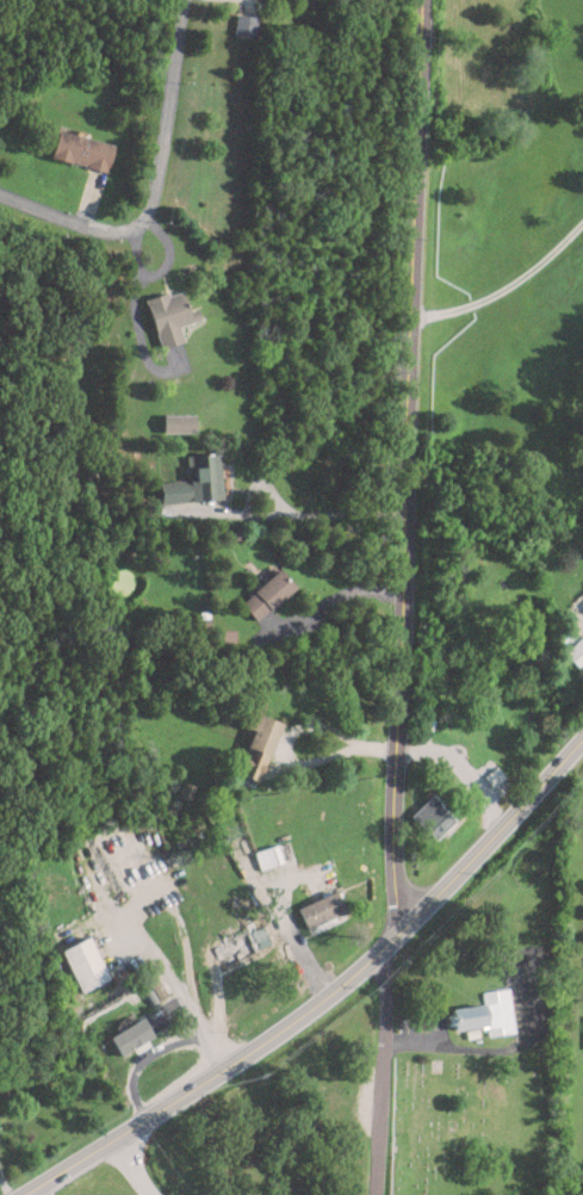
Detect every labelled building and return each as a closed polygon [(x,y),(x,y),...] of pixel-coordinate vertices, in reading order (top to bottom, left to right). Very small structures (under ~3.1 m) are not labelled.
[(255,14),(236,13),(235,33),(254,35),(255,14)] [(51,157),(108,171),(114,142),(58,129),(51,157)] [(149,297),(161,347),(185,341),(180,324),(193,321),(185,287),(149,297)] [(162,501),(223,499),(221,453),(190,454),(191,479),(161,481),(162,501)] [(294,586),(278,569),(242,602),(259,619),(294,586)] [(581,664),(582,662),(582,636),(569,655),(581,664)] [(283,722),(252,711),(246,726),(254,730),(238,773),(261,781),(283,722)] [(482,780),(491,790),(502,779),(492,770),(482,780)] [(436,841),(458,819),(433,794),(411,816),(436,841)] [(260,868),(284,861),(279,843),(255,850),(260,868)] [(348,912),(337,890),(299,908),(309,930),(348,912)] [(273,945),(263,924),(213,947),(223,967),(273,945)] [(80,991),(108,979),(89,936),(61,949),(80,991)] [(516,1032),(511,987),(484,991),(485,1005),(448,1009),(451,1030),(489,1027),(489,1035),(516,1032)] [(108,1035),(119,1055),(154,1036),(143,1017),(108,1035)]
